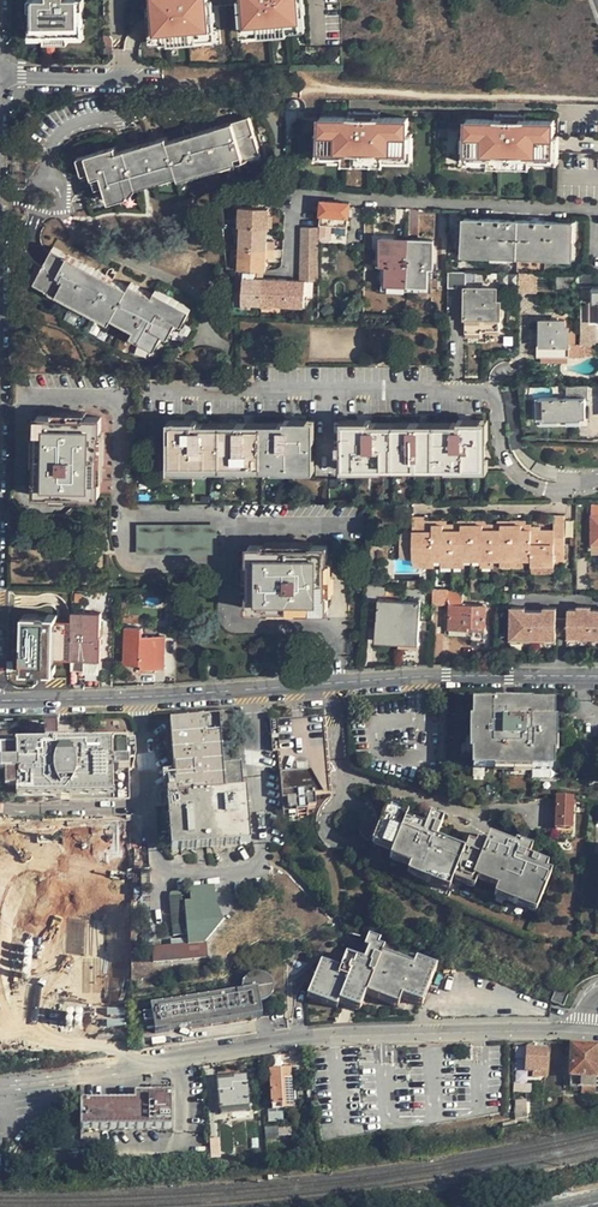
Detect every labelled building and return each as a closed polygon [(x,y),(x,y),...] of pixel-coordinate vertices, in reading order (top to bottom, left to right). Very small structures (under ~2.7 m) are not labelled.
[(82,0),(30,0),(32,41),(85,38),(82,0)] [(212,25),(210,4),(210,0),(155,0),(156,2),(158,29),(170,28),(171,31),(199,29),(199,26),(212,25)] [(302,18),(289,19),(290,22),(261,24),(261,21),(248,22),(247,1),(242,1),(244,32),(262,31),(262,32),(290,30),(290,29),(309,27),(306,0),(301,0),(302,18)] [(247,1),(248,22),(261,21),(261,24),(290,22),(289,19),(302,18),(301,0),(246,0),(247,1)] [(217,34),(215,3),(210,4),(212,25),(199,26),(199,29),(171,31),(170,28),(158,29),(156,2),(150,2),(152,39),(171,38),(171,40),(199,37),(199,36),(217,34)] [(373,117),(373,112),(353,112),(353,117),(348,117),(321,117),(321,132),(327,132),(327,149),(399,150),(399,133),(406,133),(406,118),(378,118),(373,117)] [(518,114),(499,114),(499,119),(494,119),(466,118),(466,134),(473,134),(472,151),(544,152),(544,135),(551,135),(552,119),(523,119),(518,118),(518,114)] [(131,190),(169,178),(171,172),(178,170),(179,175),(186,173),(193,176),(209,171),(214,164),(220,162),(228,160),(234,163),(250,159),(253,152),(261,150),(250,115),(168,142),(166,137),(118,152),(116,146),(79,158),(85,176),(94,174),(99,189),(107,186),(113,203),(133,197),(131,190)] [(327,132),(321,132),(314,132),(313,158),(341,159),(341,162),(383,163),(383,159),(410,160),(411,133),(406,133),(399,133),(399,150),(327,149),(327,132)] [(473,134),(466,134),(459,134),(459,160),(486,160),(486,164),(528,164),(528,161),(556,161),(556,144),(556,135),(551,135),(544,135),(544,152),(472,151),(473,134)] [(262,154),(261,150),(253,152),(250,159),(262,154)] [(209,171),(221,167),(220,162),(214,164),(209,171)] [(349,216),(350,202),(322,199),(320,224),(336,225),(337,215),(349,216)] [(243,227),(270,228),(270,217),(270,208),(241,207),(241,219),(242,227),(243,227)] [(571,258),(573,220),(464,216),(462,253),(571,258)] [(310,279),(319,279),(318,226),(301,227),(302,279),(289,279),(288,305),(309,306),(310,279)] [(243,248),(270,249),(270,228),(243,227),(242,236),(243,248)] [(388,282),(407,283),(407,238),(381,237),(381,263),(388,264),(388,282)] [(433,240),(407,238),(407,283),(428,285),(428,267),(433,267),(433,240)] [(243,248),(243,269),(261,269),(270,269),(270,249),(243,248)] [(136,338),(155,348),(158,342),(164,345),(168,336),(172,330),(177,334),(182,324),(185,319),(191,321),(196,312),(160,293),(158,297),(136,284),(132,290),(57,250),(41,281),(47,284),(50,291),(68,299),(74,298),(80,301),(86,304),(88,310),(104,318),(110,316),(117,320),(119,316),(126,321),(128,326),(139,332),(136,338)] [(245,277),(245,299),(254,299),(254,304),(266,304),(267,278),(260,277),(261,269),(243,269),(238,268),(238,276),(245,277)] [(467,284),(467,270),(448,270),(448,288),(459,288),(459,284),(467,284)] [(536,290),(535,271),(520,272),(521,290),(536,290)] [(573,288),(573,277),(556,276),(556,287),(573,288)] [(277,304),(288,305),(289,279),(267,278),(266,304),(266,306),(277,306),(277,304)] [(39,284),(50,291),(47,284),(41,281),(39,284)] [(495,300),(495,287),(465,287),(465,332),(480,332),(481,329),(499,329),(499,301),(495,300)] [(80,301),(78,305),(88,310),(86,304),(80,301)] [(117,320),(128,326),(126,321),(119,316),(117,320)] [(188,327),(191,321),(185,319),(182,324),(188,327)] [(539,355),(568,356),(568,344),(568,327),(565,326),(565,319),(540,319),(539,355)] [(175,338),(177,334),(172,330),(168,336),(175,338)] [(161,351),(164,345),(158,342),(155,348),(161,351)] [(577,344),(568,344),(568,356),(577,356),(577,344)] [(585,417),(584,385),(567,385),(567,395),(571,395),(571,398),(539,398),(539,417),(585,417)] [(85,417),(84,419),(56,418),(56,416),(38,416),(37,433),(39,433),(39,477),(37,476),(36,494),(53,494),(54,493),(83,493),(84,495),(100,496),(101,479),(98,478),(99,434),(101,433),(101,417),(85,417)] [(199,422),(199,419),(174,419),(174,470),(211,470),(211,468),(274,468),(274,470),(310,470),(310,419),(285,419),(285,422),(199,422)] [(371,422),(371,419),(345,419),(347,470),(384,470),(384,468),(447,467),(447,470),(484,469),(484,419),(459,419),(459,422),(371,422)] [(554,530),(547,530),(546,564),(564,565),(565,515),(554,515),(554,530)] [(426,523),(426,519),(426,517),(413,517),(413,559),(434,559),(435,523),(426,523)] [(218,554),(218,524),(138,523),(137,553),(218,554)] [(434,559),(451,559),(452,529),(444,529),(444,523),(435,523),(434,559)] [(451,559),(464,559),(472,559),(472,523),(461,523),(461,529),(452,529),(451,559)] [(472,559),(481,559),(492,559),(492,528),(483,528),(483,523),(472,523),(472,559)] [(511,523),(500,523),(500,528),(492,528),(492,559),(500,559),(511,559),(511,523)] [(524,559),(531,559),(532,529),(523,528),(522,523),(511,523),(511,559),(524,559)] [(531,559),(531,564),(546,564),(547,530),(541,530),(541,528),(532,529),(531,559)] [(597,555),(597,543),(591,543),(590,554),(597,555)] [(266,547),(266,545),(250,545),(249,562),(251,562),(251,591),(249,592),(249,608),(267,609),(267,607),(311,606),(312,609),(328,609),(328,591),(327,591),(326,563),(328,562),(327,546),(312,545),(312,547),(266,547)] [(434,567),(434,565),(434,559),(413,559),(413,567),(434,567)] [(451,570),(451,567),(451,559),(434,559),(434,565),(440,565),(440,567),(443,567),(443,571),(451,570)] [(464,567),(464,559),(451,559),(451,567),(464,567)] [(493,567),(492,559),(481,559),(481,568),(493,567)] [(500,568),(511,568),(511,559),(500,559),(500,568)] [(511,559),(511,568),(524,568),(524,559),(511,559)] [(546,573),(546,564),(531,564),(531,573),(546,573)] [(385,597),(386,585),(367,584),(366,601),(377,602),(378,597),(385,597)] [(449,597),(449,588),(433,587),(433,603),(443,603),(443,597),(449,597)] [(21,607),(21,589),(10,589),(10,606),(21,607)] [(48,600),(48,592),(24,591),(25,600),(48,600)] [(377,641),(398,642),(400,601),(380,599),(377,641)] [(420,602),(400,601),(398,642),(418,644),(420,602)] [(485,626),(485,605),(450,604),(449,628),(466,628),(467,625),(485,626)] [(595,611),(595,608),(591,608),(591,605),(582,605),(582,608),(578,608),(568,608),(568,617),(568,632),(568,636),(580,636),(597,636),(597,611),(595,611)] [(521,607),(511,606),(511,637),(523,637),(544,637),(556,637),(556,631),(556,616),(556,607),(548,606),(548,611),(543,611),(525,611),(521,610),(521,607)] [(103,678),(103,609),(74,609),(74,668),(88,669),(88,678),(103,678)] [(52,616),(51,611),(32,611),(31,644),(46,645),(47,643),(59,643),(59,616),(52,616)] [(566,632),(566,617),(556,616),(556,631),(566,632)] [(142,636),(142,628),(126,627),(124,662),(136,662),(136,667),(164,668),(165,637),(142,636)] [(219,672),(219,660),(208,660),(208,672),(219,672)] [(531,706),(531,703),(494,702),(494,705),(472,705),(472,721),(469,721),(469,753),(472,753),(472,769),(493,769),(493,771),(531,772),(531,769),(552,769),(552,754),(555,754),(556,721),(552,720),(553,706),(531,706)] [(324,716),(270,719),(272,751),(278,752),(281,798),(284,798),(282,773),(308,771),(319,795),(329,794),(325,742),(324,716)] [(249,844),(245,791),(243,791),(240,763),(220,764),(218,720),(170,723),(175,793),(167,794),(171,849),(249,844)] [(57,727),(45,727),(45,742),(57,741),(57,727)] [(115,737),(115,756),(130,756),(129,737),(115,737)] [(58,797),(111,796),(111,770),(128,770),(128,759),(110,760),(110,741),(58,741),(57,741),(45,742),(16,742),(16,743),(16,761),(0,761),(0,765),(0,771),(17,771),(17,797),(58,797)] [(0,744),(0,755),(0,761),(16,761),(16,743),(0,744)] [(284,798),(287,797),(295,797),(306,796),(313,795),(319,795),(308,771),(282,773),(284,798)] [(295,807),(296,811),(306,810),(306,807),(306,796),(295,797),(295,807)] [(287,808),(295,807),(295,797),(287,797),(287,808)] [(556,797),(554,830),(572,831),(573,797),(556,797)] [(407,815),(387,806),(377,832),(373,841),(372,844),(392,853),(389,860),(410,869),(407,875),(447,892),(452,881),(455,873),(463,852),(435,841),(443,821),(428,815),(423,829),(405,822),(407,815)] [(306,821),(306,810),(296,811),(296,822),(306,821)] [(477,843),(476,846),(489,852),(493,844),(512,852),(514,847),(491,837),(486,847),(477,843)] [(477,882),(496,890),(537,907),(550,875),(547,874),(549,869),(527,860),(531,850),(516,844),(514,847),(512,852),(493,844),(489,852),(476,846),(467,843),(463,852),(455,873),(477,882)] [(38,854),(38,850),(26,850),(27,866),(32,866),(33,884),(72,883),(71,853),(38,854)] [(473,890),(477,882),(455,873),(452,881),(473,890)] [(214,886),(192,888),(198,961),(207,960),(206,946),(204,946),(223,922),(215,902),(214,886)] [(152,949),(152,962),(152,965),(198,961),(192,888),(184,889),(187,946),(152,949)] [(534,915),(537,907),(496,890),(493,898),(534,915)] [(345,955),(339,969),(321,962),(308,993),(337,1005),(340,1000),(359,1008),(366,992),(397,1005),(402,995),(420,1003),(436,968),(416,960),(413,966),(381,954),(383,950),(377,947),(379,942),(368,938),(364,948),(368,950),(363,962),(345,955)] [(241,992),(143,1007),(144,1014),(144,1015),(145,1024),(146,1024),(147,1031),(155,1030),(156,1035),(170,1033),(179,1021),(235,1012),(247,1021),(261,1019),(259,1005),(262,1004),(266,1002),(270,998),(272,994),(272,987),(271,984),(270,981),(266,977),(260,974),(255,974),(251,975),(246,978),(244,980),(241,985),(241,988),(241,992)] [(568,993),(557,988),(552,1001),(563,1005),(568,993)] [(115,1001),(98,1002),(99,1016),(116,1014),(115,1001)] [(170,1033),(247,1021),(235,1012),(179,1021),(170,1033)] [(582,1091),(589,1091),(591,1091),(592,1087),(597,1087),(597,1046),(571,1045),(570,1086),(581,1087),(582,1091)] [(544,1078),(546,1050),(527,1048),(526,1072),(536,1073),(535,1077),(544,1078)] [(292,1109),(290,1069),(269,1071),(271,1106),(280,1105),(280,1110),(292,1109)] [(247,1108),(245,1077),(216,1079),(218,1110),(247,1108)] [(81,1129),(172,1127),(171,1091),(150,1092),(150,1093),(133,1095),(133,1099),(83,1100),(84,1104),(81,1104),(79,1105),(81,1129)] [(517,1106),(516,1107),(517,1117),(526,1116),(526,1105),(525,1105),(522,1106),(517,1106)] [(272,1140),(271,1145),(303,1143),(304,1143),(303,1129),(288,1130),(288,1138),(272,1140)] [(271,1145),(272,1153),(294,1151),(294,1149),(303,1148),(303,1143),(271,1145)]
